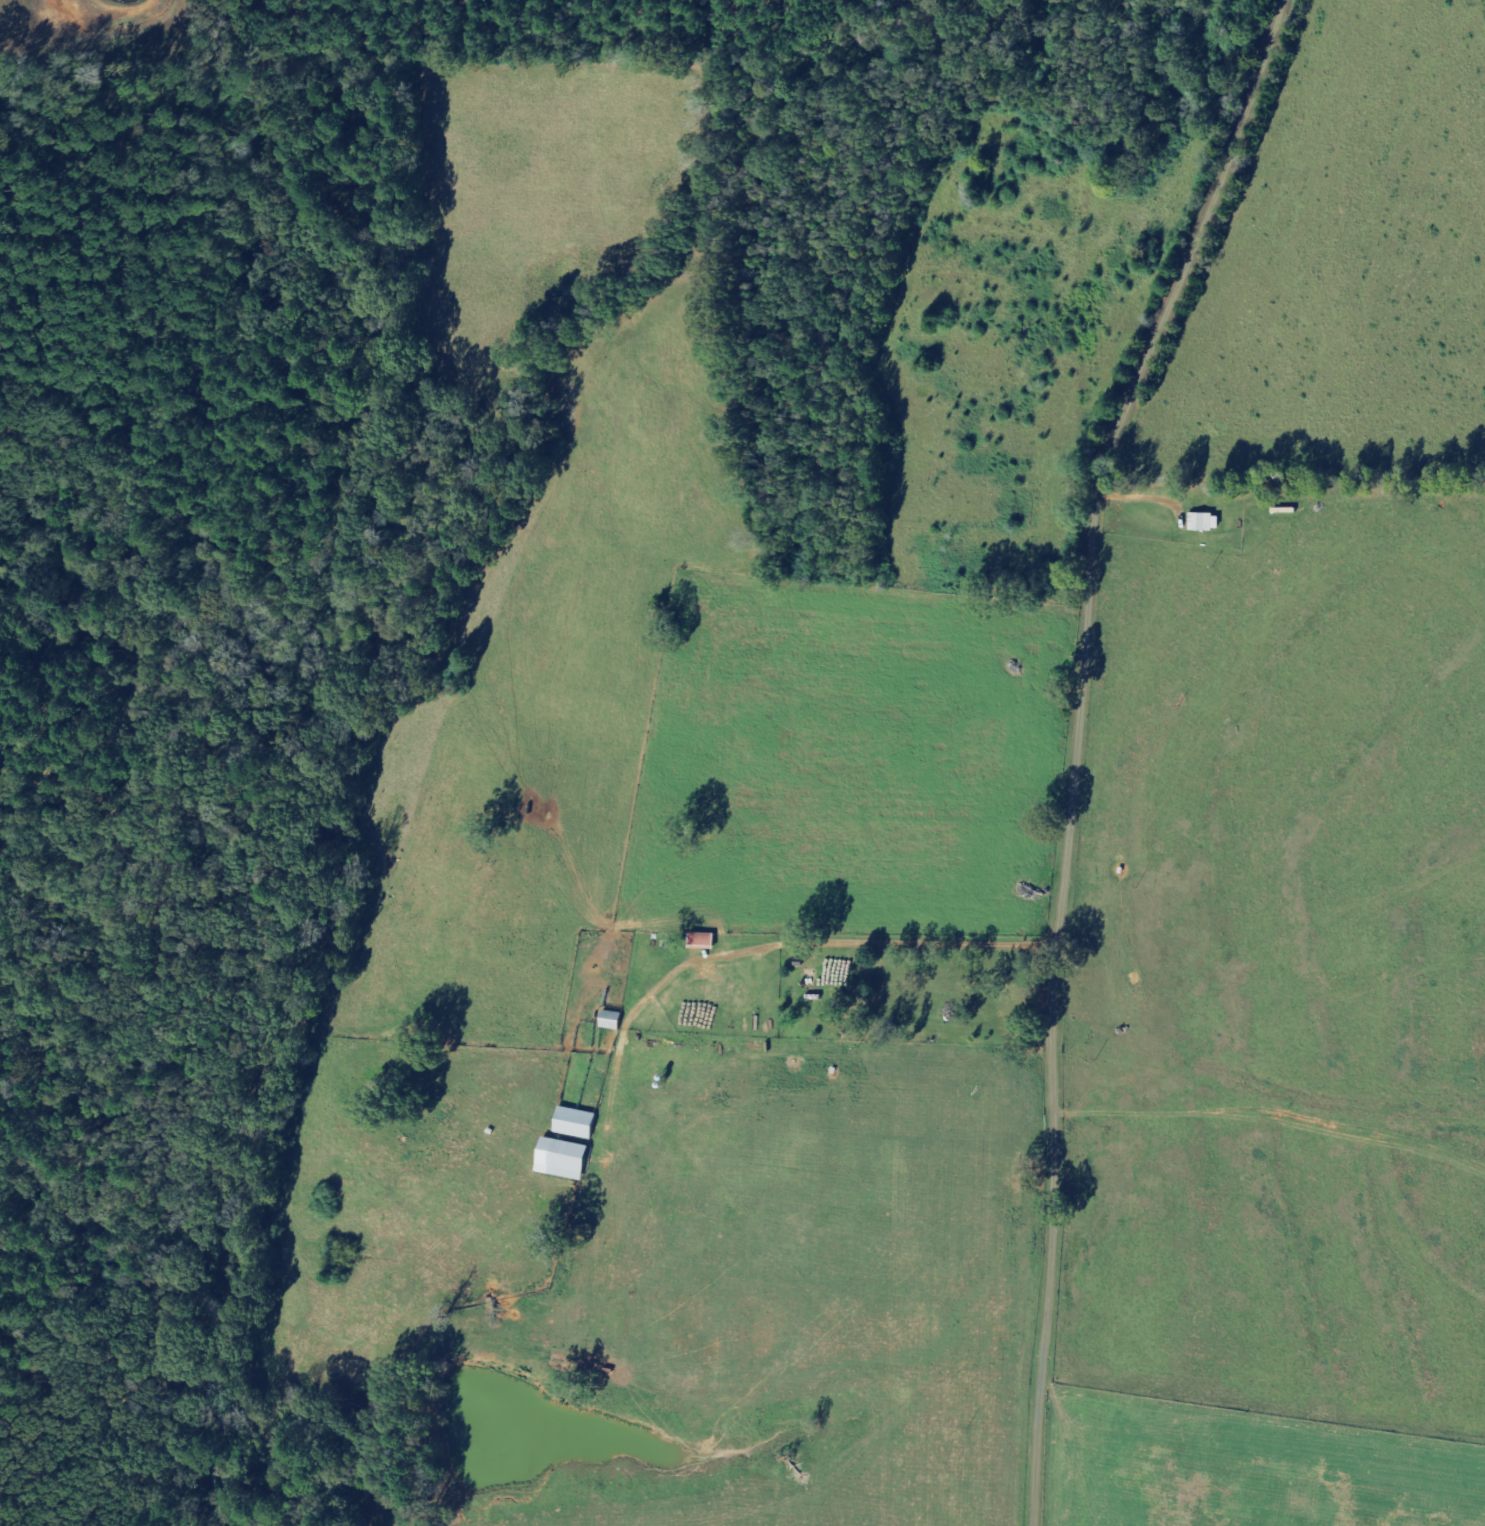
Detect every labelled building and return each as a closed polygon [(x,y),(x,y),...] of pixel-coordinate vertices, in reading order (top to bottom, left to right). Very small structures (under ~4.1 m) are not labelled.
[(718,951),(718,935),(695,934),(694,950),(718,951)] [(559,1133),(596,1142),(602,1116),(564,1108),(559,1133)] [(589,1181),(594,1146),(546,1139),(542,1175),(589,1181)]
